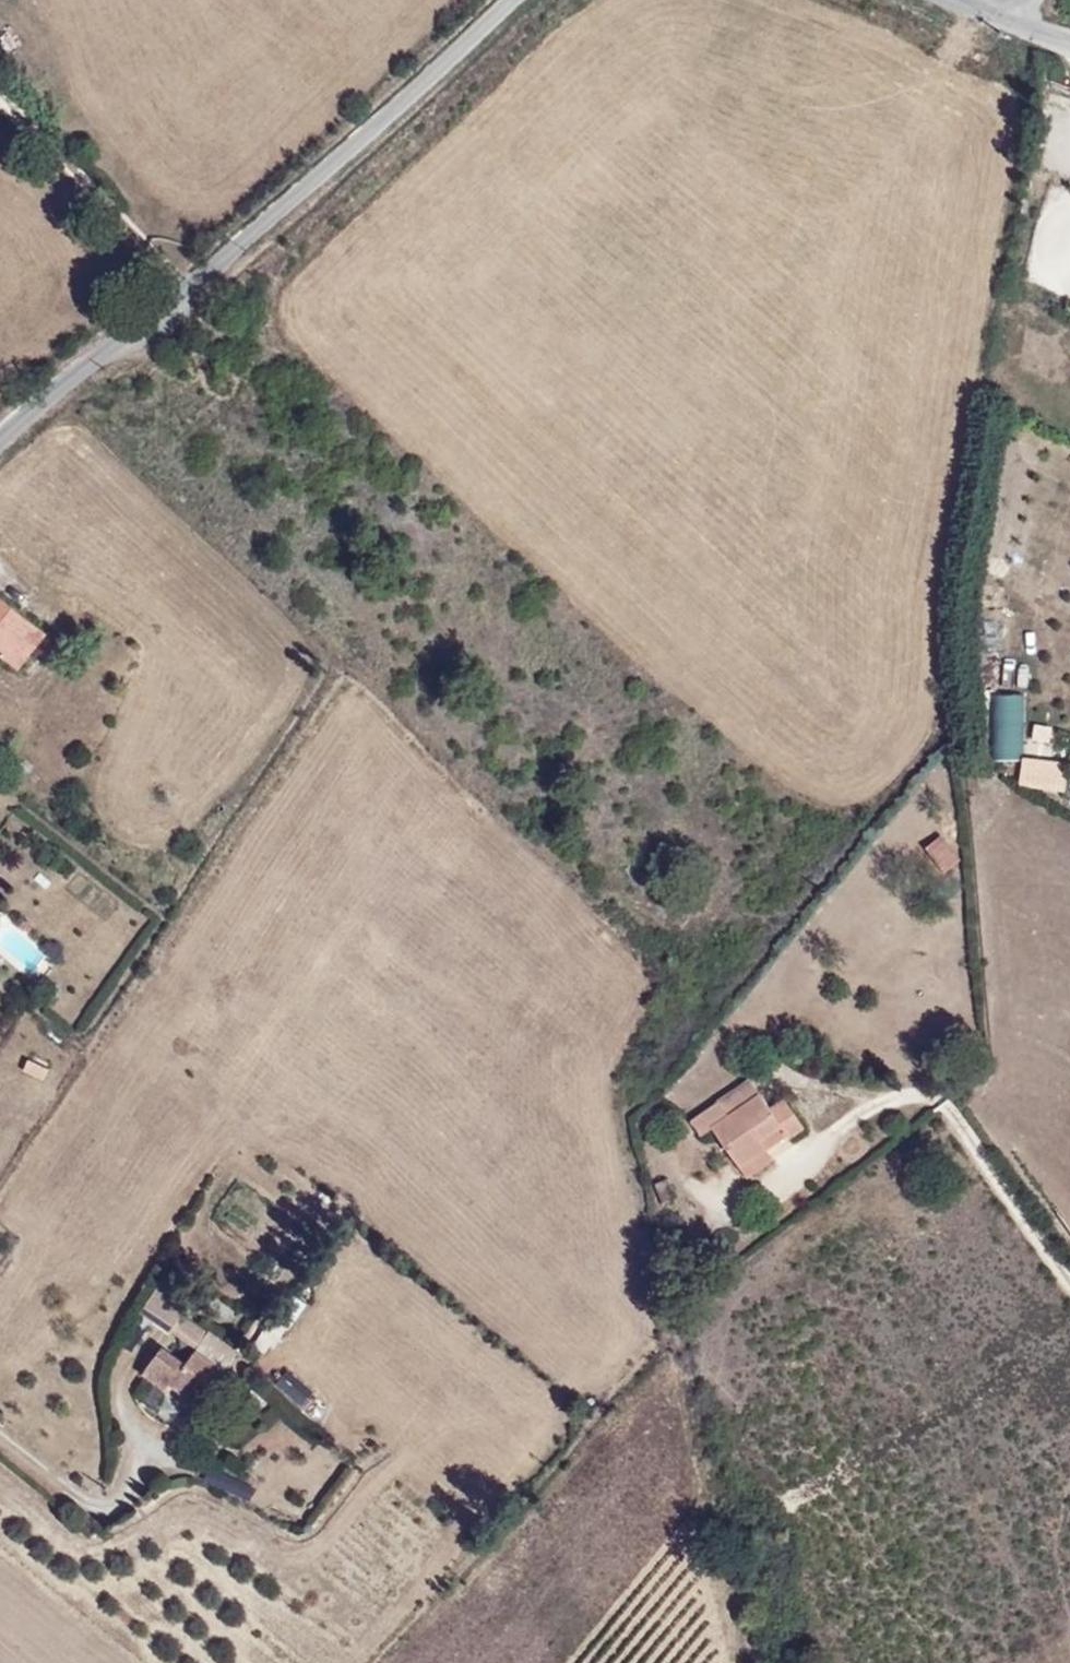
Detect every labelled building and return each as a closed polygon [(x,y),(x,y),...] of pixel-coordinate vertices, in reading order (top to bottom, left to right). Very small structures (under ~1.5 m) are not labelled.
[(5,662),(36,627),(0,596),(0,658),(5,662)] [(19,674),(49,639),(36,627),(5,662),(19,674)] [(1024,757),(1023,690),(992,690),(993,757),(1024,757)] [(954,863),(936,838),(921,848),(938,873),(954,863)] [(42,987),(34,981),(27,989),(35,996),(42,987)] [(25,1056),(20,1069),(44,1078),(49,1065),(25,1056)] [(743,1078),(686,1118),(695,1134),(708,1125),(741,1173),(767,1154),(756,1138),(777,1123),(786,1136),(798,1127),(777,1096),(762,1106),(743,1078)] [(180,1317),(190,1304),(163,1283),(140,1313),(167,1334),(168,1332),(180,1317)] [(180,1317),(168,1332),(221,1370),(233,1351),(180,1317)] [(160,1349),(141,1375),(165,1392),(168,1387),(196,1407),(221,1370),(194,1351),(183,1365),(160,1349)]
